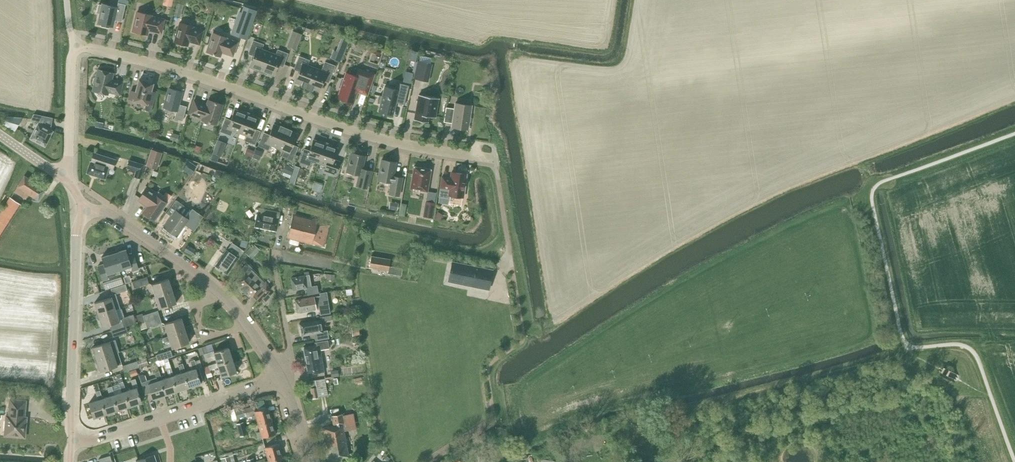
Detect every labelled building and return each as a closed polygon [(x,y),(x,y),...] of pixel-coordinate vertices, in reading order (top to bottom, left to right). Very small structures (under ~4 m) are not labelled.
[(102,5),(98,4),(96,13),(100,14),(97,23),(101,24),(101,26),(109,28),(109,26),(113,27),(115,20),(121,22),(125,5),(118,3),(117,7),(102,4),(102,5)] [(173,16),(180,18),(184,5),(177,3),(173,16)] [(245,7),(235,35),(246,39),(256,11),(245,7)] [(133,31),(147,35),(148,30),(161,33),(164,19),(151,16),(151,15),(137,12),(133,31)] [(279,21),(274,17),(270,22),(275,26),(279,21)] [(174,42),(187,46),(189,41),(199,44),(203,31),(192,28),(193,26),(180,23),(174,42)] [(287,46),(296,50),(302,34),(292,31),(287,46)] [(207,52),(220,56),(221,52),(233,56),(237,43),(226,39),(226,37),(213,33),(207,52)] [(256,69),(255,70),(261,72),(269,52),(262,49),(263,45),(253,41),(249,52),(254,54),(250,67),(256,69)] [(338,43),(332,59),(339,61),(345,45),(338,43)] [(418,51),(410,49),(407,59),(415,61),(418,51)] [(283,65),(288,54),(277,50),(275,54),(269,52),(261,72),(267,75),(267,73),(273,76),(278,63),(283,65)] [(301,86),(306,88),(314,67),(307,65),(309,60),(299,56),(295,68),(300,70),(295,82),(301,85),(301,86)] [(418,61),(414,79),(428,82),(432,64),(418,61)] [(329,81),(333,69),(335,65),(325,62),(322,70),(314,67),(306,88),(312,91),(313,89),(319,91),(323,79),(329,81)] [(97,69),(96,76),(93,77),(92,82),(94,85),(92,90),(108,94),(108,92),(120,94),(123,81),(111,78),(113,73),(113,72),(97,68),(97,69)] [(412,80),(415,70),(408,68),(405,78),(412,80)] [(337,98),(354,103),(357,92),(367,95),(374,74),(358,69),(356,76),(346,73),(344,78),(342,78),(338,87),(341,88),(337,98)] [(152,84),(139,80),(136,92),(131,91),(129,99),(146,104),(145,110),(151,112),(156,92),(151,91),(152,84)] [(378,111),(393,115),(396,103),(404,104),(404,105),(409,85),(396,82),(396,83),(395,89),(385,86),(382,96),(380,95),(379,95),(377,103),(378,103),(380,104),(378,111)] [(182,92),(169,88),(164,107),(165,108),(164,110),(166,113),(170,114),(172,113),(172,110),(176,111),(174,119),(182,121),(186,106),(179,104),(182,92)] [(414,120),(427,122),(429,116),(435,117),(439,98),(419,94),(414,120)] [(222,105),(208,100),(207,105),(194,100),(190,114),(203,118),(202,120),(216,125),(222,105)] [(452,127),(468,129),(471,106),(455,103),(454,109),(446,107),(444,122),(452,123),(452,127)] [(232,130),(239,133),(247,112),(241,110),(241,112),(235,109),(230,122),(225,120),(220,131),(230,135),(232,130)] [(247,112),(239,133),(247,136),(245,140),(255,144),(259,133),(254,131),(258,118),(252,116),(253,115),(247,112)] [(38,124),(30,139),(45,147),(53,131),(50,130),(52,118),(34,114),(30,121),(38,124)] [(270,145),(277,148),(286,127),(280,125),(280,127),(274,124),(269,137),(263,134),(258,145),(268,150),(270,145)] [(286,127),(277,148),(284,151),(282,156),(292,160),(297,149),(291,146),(297,134),(291,131),(292,130),(286,127)] [(177,142),(179,135),(171,132),(169,139),(177,142)] [(217,140),(212,153),(221,156),(226,143),(217,140)] [(311,161),(318,163),(326,142),(320,140),(319,142),(313,140),(309,153),(303,151),(299,162),(309,165),(311,161)] [(326,142),(318,163),(326,166),(324,171),(334,174),(338,163),(333,161),(337,148),(331,146),(332,144),(326,142)] [(199,152),(201,147),(193,144),(191,150),(199,152)] [(252,157),(254,151),(246,148),(244,154),(252,157)] [(255,148),(252,157),(259,160),(262,151),(255,148)] [(151,149),(145,166),(157,169),(162,152),(151,149)] [(87,173),(105,179),(108,168),(113,169),(116,160),(94,153),(91,162),(90,161),(87,173)] [(365,156),(351,153),(347,171),(358,174),(355,186),(367,189),(371,171),(362,169),(365,156)] [(140,179),(144,165),(128,160),(126,168),(136,171),(134,177),(140,179)] [(396,162),(381,160),(378,180),(390,182),(388,194),(400,196),(403,178),(393,176),(396,162)] [(291,175),(293,168),(285,165),(282,172),(291,175)] [(431,169),(414,166),(410,189),(427,192),(431,169)] [(222,172),(215,170),(213,176),(220,179),(222,172)] [(451,172),(451,178),(442,177),(439,197),(449,198),(449,196),(455,196),(456,198),(460,199),(462,197),(463,197),(463,196),(464,195),(465,191),(464,190),(466,174),(451,172)] [(38,200),(45,189),(24,176),(14,191),(26,198),(28,194),(38,200)] [(314,182),(312,190),(320,193),(323,184),(314,182)] [(158,191),(157,194),(147,187),(138,201),(147,207),(142,213),(154,221),(172,195),(166,191),(163,195),(158,191)] [(10,198),(0,213),(0,236),(21,204),(10,198)] [(192,209),(191,210),(175,199),(166,212),(171,216),(163,227),(177,236),(185,225),(193,231),(203,216),(192,209)] [(425,201),(423,216),(432,218),(434,203),(425,201)] [(397,210),(398,203),(390,202),(389,209),(397,210)] [(276,230),(280,212),(258,208),(254,226),(276,230)] [(437,211),(434,218),(440,221),(443,214),(437,211)] [(329,225),(292,216),(287,238),(311,244),(312,243),(323,247),(329,225)] [(241,239),(239,246),(247,249),(249,242),(241,239)] [(226,250),(223,254),(215,266),(227,274),(238,258),(238,259),(244,251),(232,243),(227,250),(226,250)] [(260,250),(254,245),(247,253),(252,258),(260,250)] [(125,272),(132,270),(132,271),(138,269),(134,255),(128,257),(126,250),(113,253),(119,271),(124,269),(125,272)] [(108,279),(108,278),(115,275),(114,272),(119,271),(113,253),(101,257),(103,264),(97,266),(102,281),(108,279)] [(401,276),(402,269),(389,267),(390,259),(371,256),(369,268),(387,271),(387,274),(401,276)] [(452,262),(448,282),(489,290),(493,270),(452,262)] [(267,284),(269,282),(268,280),(266,282),(251,269),(253,267),(250,264),(249,266),(246,264),(239,271),(240,271),(237,274),(241,278),(237,282),(243,287),(241,289),(245,292),(247,291),(252,296),(259,302),(263,298),(265,301),(270,296),(267,294),(269,291),(267,284)] [(311,287),(309,275),(291,278),(293,290),(307,288),(308,295),(318,294),(316,286),(311,287)] [(134,288),(149,283),(147,277),(132,282),(134,288)] [(155,297),(172,291),(168,279),(151,284),(155,297)] [(115,294),(127,290),(125,284),(111,289),(113,295),(111,296),(111,297),(94,303),(98,315),(115,309),(119,308),(115,294)] [(176,303),(172,291),(155,297),(159,309),(176,303)] [(321,296),(314,298),(295,301),(297,313),(319,309),(320,315),(330,313),(328,302),(322,304),(321,296)] [(119,321),(115,309),(98,315),(102,327),(109,325),(111,331),(125,326),(136,323),(133,314),(121,318),(122,320),(119,321)] [(157,311),(143,315),(142,313),(136,315),(139,323),(159,317),(157,311)] [(161,323),(159,317),(139,323),(141,330),(161,323)] [(168,336),(185,331),(181,318),(164,324),(168,336)] [(328,330),(322,331),(321,327),(320,320),(299,324),(301,336),(314,334),(315,341),(329,338),(328,330)] [(125,326),(111,331),(113,337),(127,332),(125,326)] [(168,336),(172,348),(189,343),(185,331),(168,336)] [(314,343),(315,345),(303,347),(308,375),(324,372),(320,350),(329,348),(328,340),(314,343)] [(92,347),(96,359),(113,354),(109,342),(92,347)] [(208,352),(206,345),(197,348),(200,355),(208,352)] [(217,365),(232,360),(228,348),(214,353),(213,351),(204,354),(206,358),(214,356),(217,363),(217,365)] [(158,361),(173,357),(170,350),(156,355),(158,361)] [(117,366),(117,365),(122,364),(118,352),(113,354),(96,359),(100,372),(117,366)] [(145,358),(137,361),(138,367),(147,364),(145,358)] [(200,384),(200,383),(206,381),(203,369),(200,360),(195,361),(194,360),(190,361),(192,370),(185,372),(183,373),(188,387),(200,384)] [(236,372),(232,360),(217,365),(217,363),(208,366),(210,370),(218,367),(221,377),(236,372)] [(139,368),(138,367),(137,361),(122,366),(124,372),(139,368)] [(172,376),(176,391),(188,387),(183,373),(185,372),(182,364),(178,365),(181,373),(173,376),(172,376)] [(165,395),(176,391),(172,376),(173,376),(171,367),(166,369),(169,377),(161,380),(160,380),(165,395)] [(152,399),(165,395),(160,380),(161,380),(159,371),(154,373),(156,377),(141,382),(145,394),(150,393),(152,399)] [(126,391),(131,406),(141,403),(136,388),(138,388),(135,379),(131,380),(133,389),(126,391)] [(311,399),(327,396),(325,379),(308,382),(311,399)] [(114,395),(119,410),(131,406),(126,391),(123,383),(119,384),(121,392),(114,395)] [(102,399),(107,414),(119,410),(114,395),(111,386),(107,388),(110,396),(102,399)] [(93,418),(107,414),(102,399),(100,390),(95,392),(98,400),(88,403),(93,418)] [(24,417),(26,401),(10,400),(8,416),(6,416),(4,436),(24,438),(26,417),(24,417)] [(236,418),(255,413),(253,407),(235,412),(236,418)] [(254,411),(258,425),(271,421),(268,408),(254,411)] [(343,431),(355,429),(352,413),(342,415),(341,414),(331,416),(333,426),(323,428),(330,460),(348,456),(343,431)] [(258,425),(260,431),(256,432),(257,438),(261,437),(262,438),(275,434),(271,421),(258,425)] [(686,451),(692,450),(689,435),(683,437),(686,451)] [(281,457),(278,444),(264,447),(268,460),(281,457)] [(383,457),(376,451),(364,461),(378,461),(383,457)]
